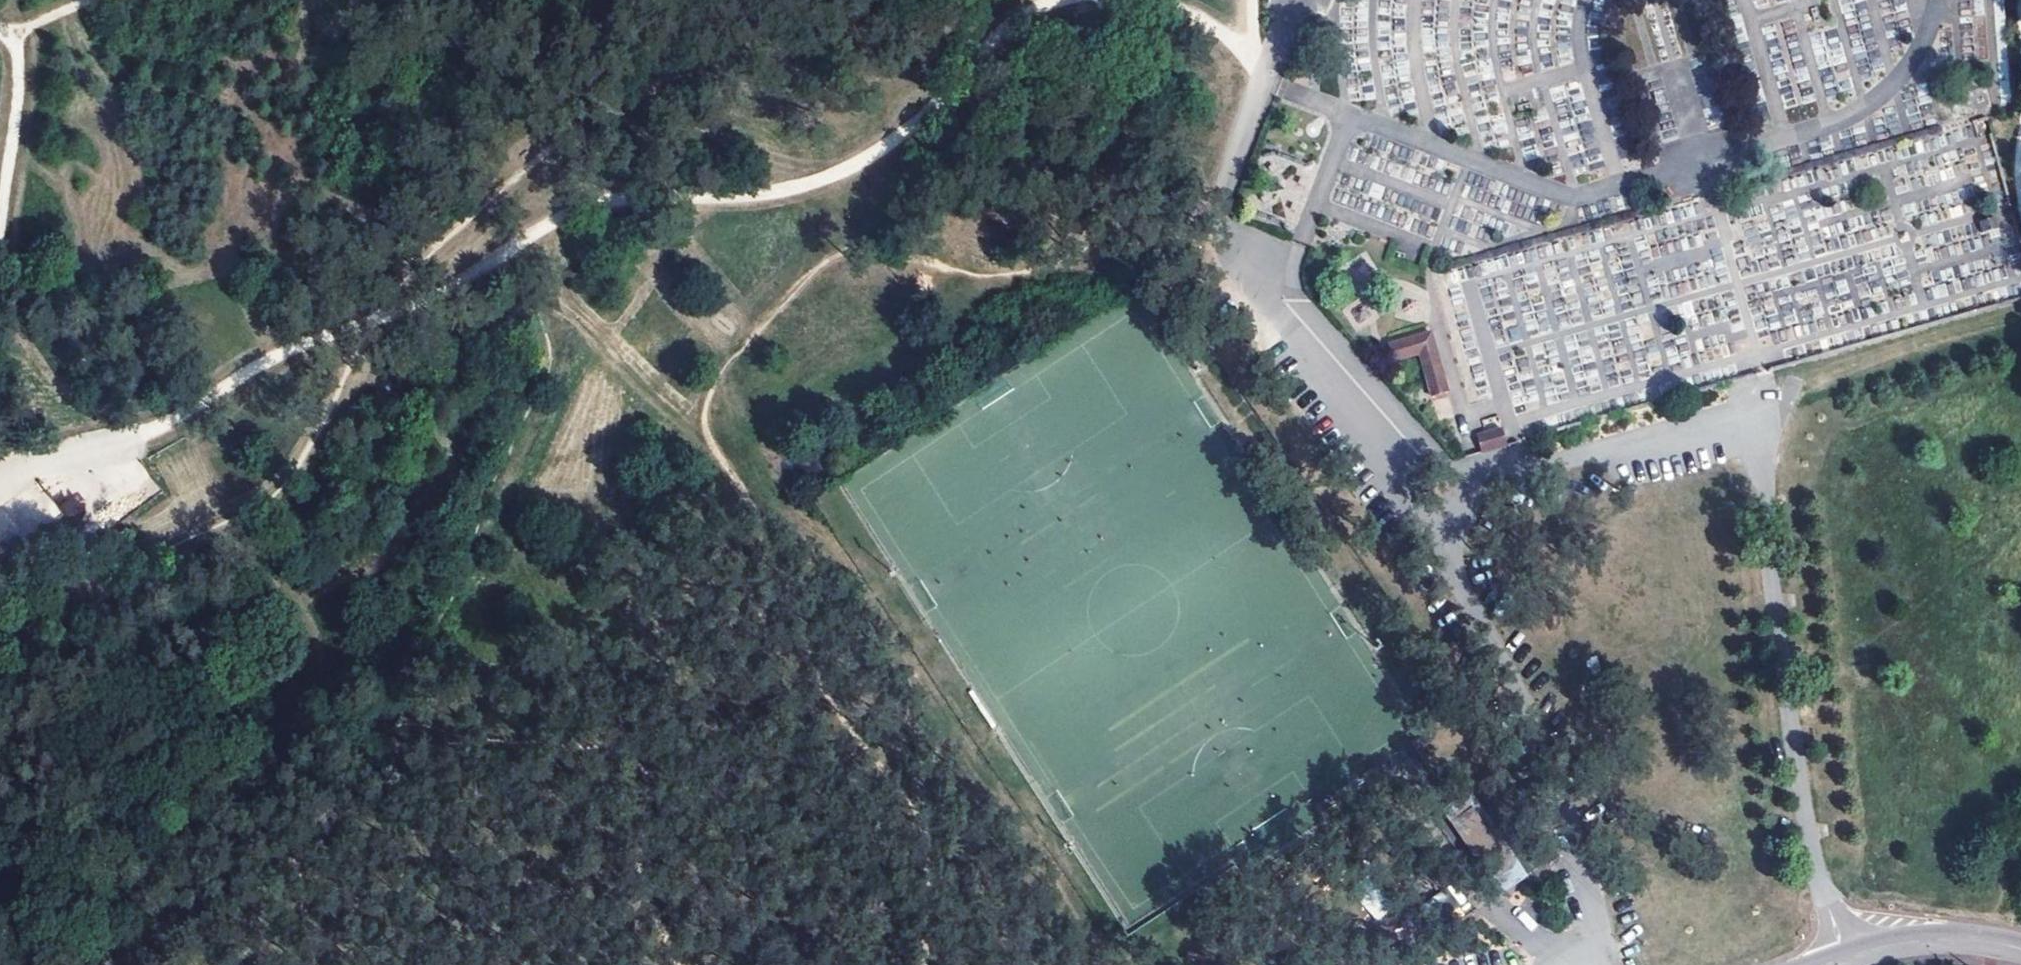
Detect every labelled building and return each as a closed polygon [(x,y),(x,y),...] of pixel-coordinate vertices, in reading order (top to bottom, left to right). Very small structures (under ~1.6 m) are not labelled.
[(1416,355),(1426,351),(1421,336),(1411,339),(1416,355)] [(1411,339),(1379,348),(1384,365),(1410,358),(1423,399),(1439,395),(1434,377),(1428,379),(1425,366),(1430,366),(1426,351),(1416,355),(1411,339)] [(1428,379),(1434,377),(1430,366),(1425,366),(1428,379)] [(1503,429),(1477,436),(1482,453),(1508,446),(1503,429)] [(1503,894),(1529,876),(1468,794),(1443,813),(1503,894)] [(1536,816),(1528,822),(1536,834),(1544,829),(1536,816)] [(1374,918),(1389,908),(1378,891),(1363,901),(1374,918)]
